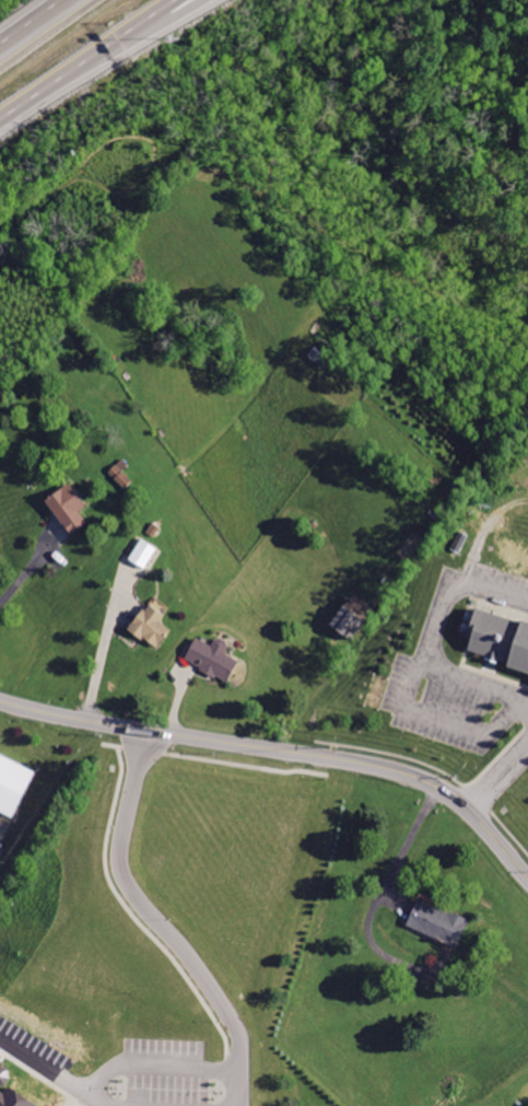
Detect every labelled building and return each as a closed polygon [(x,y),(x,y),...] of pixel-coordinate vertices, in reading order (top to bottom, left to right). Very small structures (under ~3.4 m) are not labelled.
[(48,499),(73,535),(92,523),(82,509),(89,504),(72,481),(48,499)] [(144,537),(129,559),(144,569),(159,547),(144,537)] [(354,592),(331,624),(353,640),(376,607),(354,592)] [(149,601),(129,628),(160,651),(175,630),(164,622),(168,616),(149,601)] [(462,648),(502,660),(501,664),(527,672),(527,622),(474,606),(462,648)] [(200,637),(188,659),(228,682),(239,661),(226,653),(233,643),(218,635),(212,643),(200,637)] [(13,817),(37,769),(0,751),(0,811),(13,817)] [(419,895),(407,924),(451,943),(458,946),(470,917),(419,895)] [(37,1103),(10,1087),(6,1094),(0,1090),(7,1079),(8,1062),(0,1057),(0,1105),(39,1105),(37,1103)]
